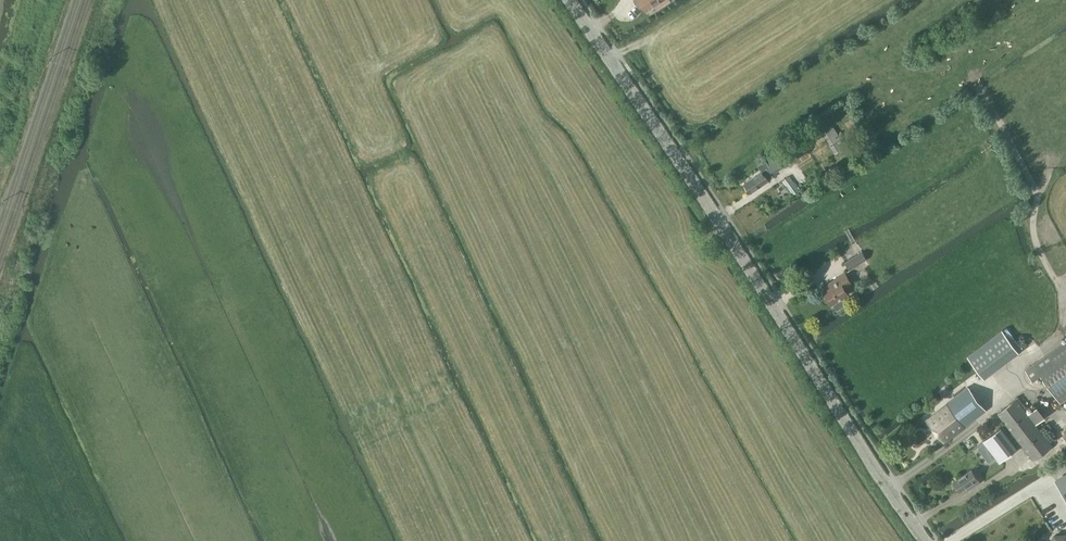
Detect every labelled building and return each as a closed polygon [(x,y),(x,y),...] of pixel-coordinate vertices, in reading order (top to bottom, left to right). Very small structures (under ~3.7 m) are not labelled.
[(647,9),(655,4),(658,8),(669,0),(640,0),(647,9)] [(834,128),(825,134),(831,143),(840,137),(834,128)] [(802,141),(791,148),(798,159),(809,152),(802,141)] [(839,143),(833,147),(837,153),(843,149),(839,143)] [(762,170),(745,182),(752,192),(774,176),(772,174),(789,163),(782,153),(768,163),(766,161),(759,165),(762,170)] [(791,176),(784,181),(794,194),(800,190),(791,176)] [(863,251),(846,262),(850,269),(867,259),(863,251)] [(836,284),(824,291),(832,303),(833,303),(837,310),(846,304),(842,297),(849,293),(845,287),(852,283),(845,272),(833,280),(836,284)] [(1003,330),(988,341),(968,356),(984,377),(1019,351),(1003,330)] [(1025,369),(1033,380),(1041,374),(1060,402),(1065,398),(1065,340),(1025,369)] [(966,388),(924,421),(941,444),(963,428),(984,411),(966,388)] [(1011,402),(1012,402),(998,413),(1034,459),(1053,445),(1023,407),(1033,399),(1027,391),(1011,402)] [(1003,427),(985,441),(1001,462),(1019,448),(1003,427)] [(972,469),(954,481),(960,490),(967,486),(969,489),(981,481),(972,469)] [(1055,479),(1065,497),(1065,472),(1055,479)] [(1065,533),(1052,534),(1048,540),(1065,540),(1065,534),(1065,533)]
